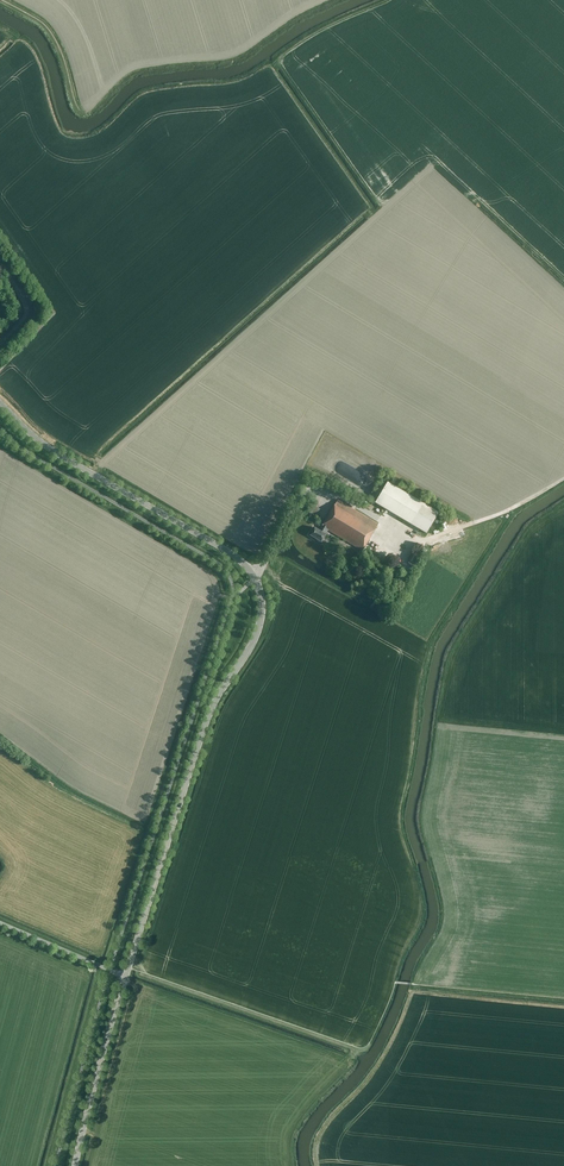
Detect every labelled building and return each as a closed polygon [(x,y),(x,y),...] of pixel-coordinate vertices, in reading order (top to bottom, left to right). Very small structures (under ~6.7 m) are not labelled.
[(426,533),(438,513),(387,482),(374,502),(426,533)] [(378,524),(337,500),(321,526),(322,527),(320,530),(314,527),(309,535),(316,539),(316,540),(319,542),(320,541),(321,542),(327,530),(361,551),(378,524)] [(320,509),(313,505),(308,512),(316,516),(320,509)]
